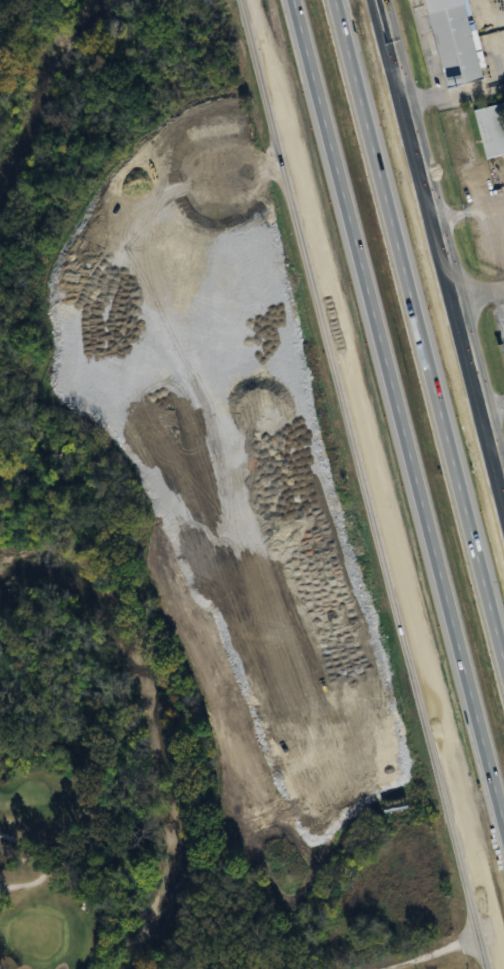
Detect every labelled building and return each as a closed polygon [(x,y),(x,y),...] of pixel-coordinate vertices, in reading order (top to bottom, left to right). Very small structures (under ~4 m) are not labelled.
[(446,90),(482,81),(461,0),(422,0),(446,90)] [(485,158),(503,153),(503,108),(502,101),(471,110),(485,158)]
